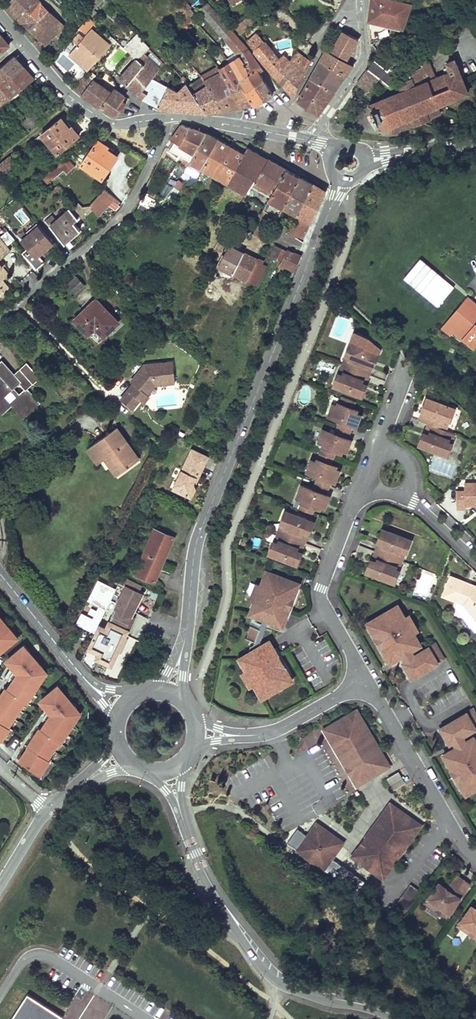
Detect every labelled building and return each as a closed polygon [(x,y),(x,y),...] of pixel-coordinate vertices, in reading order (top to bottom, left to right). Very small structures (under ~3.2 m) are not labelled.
[(39,0),(10,0),(7,3),(7,6),(37,36),(47,26),(33,12),(42,3),(39,0)] [(92,18),(108,0),(100,0),(88,14),(90,16),(92,18)] [(387,0),(371,0),(371,2),(369,12),(369,18),(369,29),(375,31),(384,33),(388,31),(399,34),(402,32),(410,7),(408,7),(394,2),(387,0)] [(199,9),(239,57),(248,50),(207,2),(199,9)] [(64,23),(42,3),(33,12),(47,26),(37,36),(45,43),(64,23)] [(92,18),(90,16),(84,23),(90,27),(96,21),(92,18)] [(178,24),(182,29),(191,21),(187,16),(178,24)] [(254,23),(248,16),(235,28),(241,34),(242,34),(254,23)] [(73,76),(79,82),(85,73),(111,45),(92,28),(84,37),(78,43),(70,53),(82,65),(73,76)] [(320,62),(346,74),(353,65),(346,61),(357,39),(342,30),(331,53),(327,50),(320,62)] [(74,39),(78,43),(84,37),(80,32),(74,39)] [(0,33),(0,54),(10,44),(0,33)] [(158,71),(145,53),(149,48),(143,41),(144,39),(138,33),(124,48),(131,54),(137,59),(120,77),(141,96),(145,99),(158,106),(207,113),(183,91),(181,89),(176,94),(150,81),(158,71)] [(295,95),(312,62),(296,52),(291,59),(286,66),(279,58),(257,33),(248,42),(273,73),(295,95)] [(168,50),(177,62),(182,58),(173,46),(168,50)] [(263,99),(272,93),(259,68),(262,65),(248,50),(239,57),(263,99)] [(203,55),(210,64),(214,62),(207,53),(203,55)] [(291,59),(284,53),(279,58),(286,66),(291,59)] [(386,126),(387,132),(392,133),(423,121),(435,117),(434,116),(439,114),(436,107),(466,93),(453,59),(445,62),(449,71),(448,72),(434,77),(429,63),(425,53),(417,59),(418,66),(403,72),(406,78),(394,83),(398,92),(393,93),(370,103),(371,107),(369,108),(376,127),(378,126),(379,129),(386,126)] [(24,67),(13,56),(0,67),(0,79),(4,84),(24,67)] [(251,103),(253,105),(263,99),(239,57),(227,66),(251,103)] [(402,67),(393,59),(383,69),(374,59),(367,70),(376,78),(386,88),(402,67)] [(311,79),(322,84),(334,91),(346,74),(320,62),(311,79)] [(241,107),(251,103),(227,66),(217,72),(241,107)] [(4,84),(14,95),(35,78),(24,67),(4,84)] [(222,110),(241,107),(217,72),(215,70),(198,80),(199,80),(222,110)] [(357,85),(366,92),(376,78),(367,70),(357,85)] [(116,115),(128,99),(114,87),(111,90),(85,73),(79,82),(76,86),(74,88),(83,94),(116,115)] [(1,106),(14,95),(4,84),(0,79),(0,105),(1,106)] [(308,107),(322,84),(311,79),(299,99),(308,107)] [(222,110),(199,80),(187,88),(185,86),(181,89),(183,91),(207,113),(222,110)] [(308,107),(318,114),(334,91),(322,84),(308,107)] [(25,123),(32,131),(54,111),(46,103),(25,123)] [(42,135),(59,153),(79,135),(71,126),(69,127),(61,118),(42,135)] [(207,134),(182,124),(171,140),(176,142),(187,148),(183,155),(180,160),(184,162),(187,157),(192,160),(196,153),(207,134)] [(192,160),(190,165),(195,168),(194,171),(197,172),(198,170),(202,171),(220,140),(207,134),(196,153),(192,160)] [(82,164),(104,178),(118,155),(107,147),(108,145),(97,139),(82,164)] [(220,140),(202,171),(227,184),(244,153),(220,140)] [(173,149),(183,155),(187,148),(176,142),(173,149)] [(244,153),(227,184),(247,194),(252,185),(268,158),(247,147),(244,153)] [(4,176),(18,162),(12,155),(0,166),(0,172),(4,176)] [(75,166),(67,156),(64,159),(42,177),(43,179),(47,184),(55,177),(63,170),(67,174),(75,166)] [(268,158),(252,185),(270,196),(287,168),(268,158)] [(270,196),(269,200),(284,207),(299,175),(287,168),(270,196)] [(299,175),(284,207),(298,215),(313,184),(299,175)] [(179,180),(171,190),(176,193),(184,184),(179,180)] [(288,233),(303,240),(326,191),(313,184),(298,215),(288,233)] [(89,206),(99,214),(114,198),(105,189),(89,206)] [(146,193),(142,202),(152,208),(153,208),(157,200),(146,193)] [(142,202),(137,210),(147,216),(152,208),(142,202)] [(45,221),(65,242),(79,229),(74,222),(78,218),(70,208),(56,219),(52,215),(45,221)] [(36,224),(25,232),(27,235),(20,240),(26,248),(19,252),(32,270),(41,263),(35,255),(51,243),(36,224)] [(256,226),(253,234),(264,239),(268,231),(256,226)] [(13,243),(6,234),(0,238),(0,239),(6,247),(13,243)] [(6,247),(0,239),(0,258),(9,251),(6,247)] [(274,242),(268,254),(280,259),(285,248),(274,242)] [(230,246),(220,266),(233,273),(243,253),(230,246)] [(280,259),(277,265),(281,266),(282,264),(293,269),(300,255),(286,247),(285,248),(280,259)] [(233,273),(254,285),(263,266),(255,262),(256,260),(243,253),(233,273)] [(404,277),(437,306),(454,287),(421,257),(404,277)] [(65,289),(73,296),(81,287),(74,280),(65,289)] [(468,349),(475,339),(475,307),(465,298),(442,325),(468,349)] [(93,301),(72,323),(86,337),(93,330),(101,338),(116,323),(93,301)] [(101,338),(93,330),(86,337),(95,345),(101,338)] [(370,346),(349,338),(345,349),(349,351),(345,361),(369,370),(373,360),(366,357),(370,346)] [(377,349),(370,346),(366,357),(373,360),(377,349)] [(349,351),(345,349),(341,359),(345,361),(349,351)] [(345,361),(341,359),(337,369),(342,371),(345,361)] [(369,370),(345,361),(342,371),(337,369),(333,380),(354,388),(358,378),(365,380),(369,370)] [(146,396),(153,387),(173,385),(171,363),(143,366),(134,377),(136,379),(131,385),(118,401),(131,411),(138,402),(139,402),(136,399),(141,393),(145,397),(146,396)] [(22,367),(17,372),(23,378),(29,385),(35,380),(22,367)] [(9,404),(21,418),(35,405),(22,391),(15,398),(7,388),(13,381),(10,378),(0,368),(0,412),(9,404)] [(23,378),(17,372),(10,378),(13,381),(7,388),(15,398),(22,391),(29,385),(23,378)] [(354,388),(361,391),(365,380),(358,378),(354,388)] [(339,415),(336,422),(350,427),(353,419),(357,417),(356,413),(354,412),(356,408),(357,405),(352,404),(355,397),(341,391),(337,401),(333,399),(328,411),(339,415)] [(139,402),(138,402),(142,405),(148,398),(146,396),(145,397),(141,393),(136,399),(139,402)] [(433,395),(426,393),(422,403),(429,406),(433,395)] [(429,406),(422,403),(418,414),(427,417),(442,423),(445,413),(450,414),(454,403),(433,395),(429,406)] [(446,424),(450,414),(445,413),(442,423),(446,424)] [(430,430),(426,441),(447,449),(452,438),(447,436),(451,426),(446,424),(442,423),(427,417),(423,428),(430,430)] [(350,427),(336,422),(334,429),(323,425),(319,436),(323,438),(319,447),(334,453),(336,446),(341,447),(342,445),(343,440),(345,441),(349,439),(347,435),(350,427)] [(452,438),(455,428),(451,426),(447,436),(452,438)] [(423,428),(419,438),(426,441),(430,430),(423,428)] [(87,451),(97,465),(104,461),(109,457),(121,473),(138,461),(115,430),(87,451)] [(334,453),(319,447),(316,457),(311,455),(307,467),(317,471),(315,478),(329,483),(332,475),(336,473),(334,469),(333,468),(334,464),(335,461),(331,460),(334,453)] [(209,457),(192,449),(173,489),(188,496),(190,491),(196,489),(195,486),(194,483),(197,477),(199,478),(209,457)] [(109,457),(104,461),(116,477),(121,473),(109,457)] [(456,503),(465,503),(465,500),(475,500),(475,477),(464,477),(464,485),(456,485),(456,503)] [(329,483),(315,478),(312,485),(301,481),(297,492),(302,494),(298,503),(312,509),(315,502),(319,504),(320,501),(322,497),(324,497),(328,495),(326,491),(329,483)] [(306,514),(285,506),(281,518),(285,519),(281,529),(305,538),(309,528),(302,525),(306,514)] [(309,528),(313,517),(306,514),(302,525),(309,528)] [(156,525),(135,569),(153,579),(174,534),(156,525)] [(383,525),(378,535),(385,538),(389,527),(383,525)] [(378,535),(375,546),(398,555),(402,545),(406,547),(411,535),(389,527),(385,538),(378,535)] [(305,538),(281,529),(277,539),(273,537),(269,549),(290,557),(294,546),(301,548),(305,538)] [(290,557),(297,559),(301,548),(294,546),(290,557)] [(398,555),(375,546),(371,556),(377,559),(373,569),(394,577),(399,566),(394,565),(398,555)] [(377,559),(371,556),(366,567),(373,569),(377,559)] [(299,579),(266,566),(261,580),(260,580),(256,591),(257,591),(250,609),(263,615),(268,617),(282,622),(289,605),(287,604),(291,593),(293,594),(299,579)] [(442,590),(455,595),(463,598),(475,615),(475,581),(471,579),(469,583),(463,580),(465,576),(450,570),(442,590)] [(130,620),(142,593),(138,591),(141,584),(124,575),(120,582),(126,585),(107,626),(126,635),(133,621),(130,620)] [(115,587),(98,579),(88,599),(100,605),(93,617),(82,611),(77,622),(95,631),(115,587)] [(475,626),(475,625),(475,615),(463,598),(455,595),(454,599),(475,626)] [(397,600),(367,618),(375,632),(377,631),(383,641),(381,642),(390,658),(420,640),(411,623),(412,623),(406,613),(405,613),(397,600)] [(268,617),(263,615),(260,625),(256,638),(255,638),(254,640),(250,642),(250,644),(252,647),(258,643),(268,617)] [(15,640),(8,631),(11,629),(0,616),(0,652),(15,640)] [(260,625),(252,622),(247,635),(255,638),(256,638),(260,625)] [(18,637),(11,629),(8,631),(15,640),(18,637)] [(262,693),(293,676),(284,662),(283,663),(277,653),(279,652),(270,636),(258,643),(252,647),(239,654),(249,671),(248,671),(254,681),(255,681),(262,693)] [(408,662),(414,672),(444,654),(435,639),(403,657),(406,663),(408,662)] [(103,646),(92,641),(88,649),(99,654),(103,646)] [(8,659),(13,666),(15,667),(25,673),(23,676),(18,672),(14,679),(8,689),(6,687),(0,696),(0,740),(2,741),(10,728),(8,727),(25,702),(27,703),(43,678),(39,675),(44,668),(35,658),(32,660),(27,654),(30,651),(24,645),(8,659)] [(32,660),(35,658),(30,651),(27,654),(32,660)] [(25,673),(15,667),(9,676),(14,679),(18,672),(23,676),(25,673)] [(39,675),(43,678),(47,672),(44,668),(39,675)] [(64,692),(58,685),(41,699),(47,705),(50,708),(59,714),(57,716),(52,713),(47,720),(41,729),(40,728),(27,746),(28,747),(19,760),(41,774),(49,761),(48,760),(59,742),(60,743),(77,719),(72,716),(77,708),(69,698),(66,701),(61,694),(64,692)] [(69,698),(64,692),(61,694),(66,701),(69,698)] [(443,722),(448,731),(447,732),(450,738),(475,723),(475,710),(473,704),(443,722)] [(373,732),(357,705),(353,707),(369,735),(373,732)] [(369,735),(353,707),(325,724),(341,752),(346,749),(362,777),(390,761),(373,732),(369,735)] [(59,714),(50,708),(43,717),(47,720),(52,713),(57,716),(59,714)] [(72,716),(77,719),(81,713),(77,708),(72,716)] [(467,789),(475,784),(475,735),(474,732),(444,749),(453,765),(455,764),(460,774),(459,775),(467,789)] [(346,749),(341,752),(357,780),(362,777),(346,749)] [(394,789),(405,783),(399,772),(388,778),(394,789)] [(357,858),(384,878),(403,851),(399,848),(418,822),(391,803),(372,829),(376,832),(357,858)] [(300,825),(290,839),(355,885),(364,872),(334,850),(343,837),(317,818),(308,831),(300,825)] [(403,851),(422,825),(418,822),(399,848),(403,851)] [(372,829),(353,855),(357,858),(376,832),(372,829)] [(457,870),(447,884),(452,887),(461,873),(457,870)] [(439,878),(426,897),(436,904),(439,900),(450,907),(469,879),(461,873),(452,887),(447,884),(439,878)] [(423,888),(411,879),(396,900),(408,909),(423,888)] [(439,900),(436,904),(447,911),(450,907),(439,900)] [(459,920),(469,927),(472,923),(475,926),(475,904),(472,901),(459,920)] [(63,1017),(28,994),(11,1018),(62,1018),(63,1017)]
